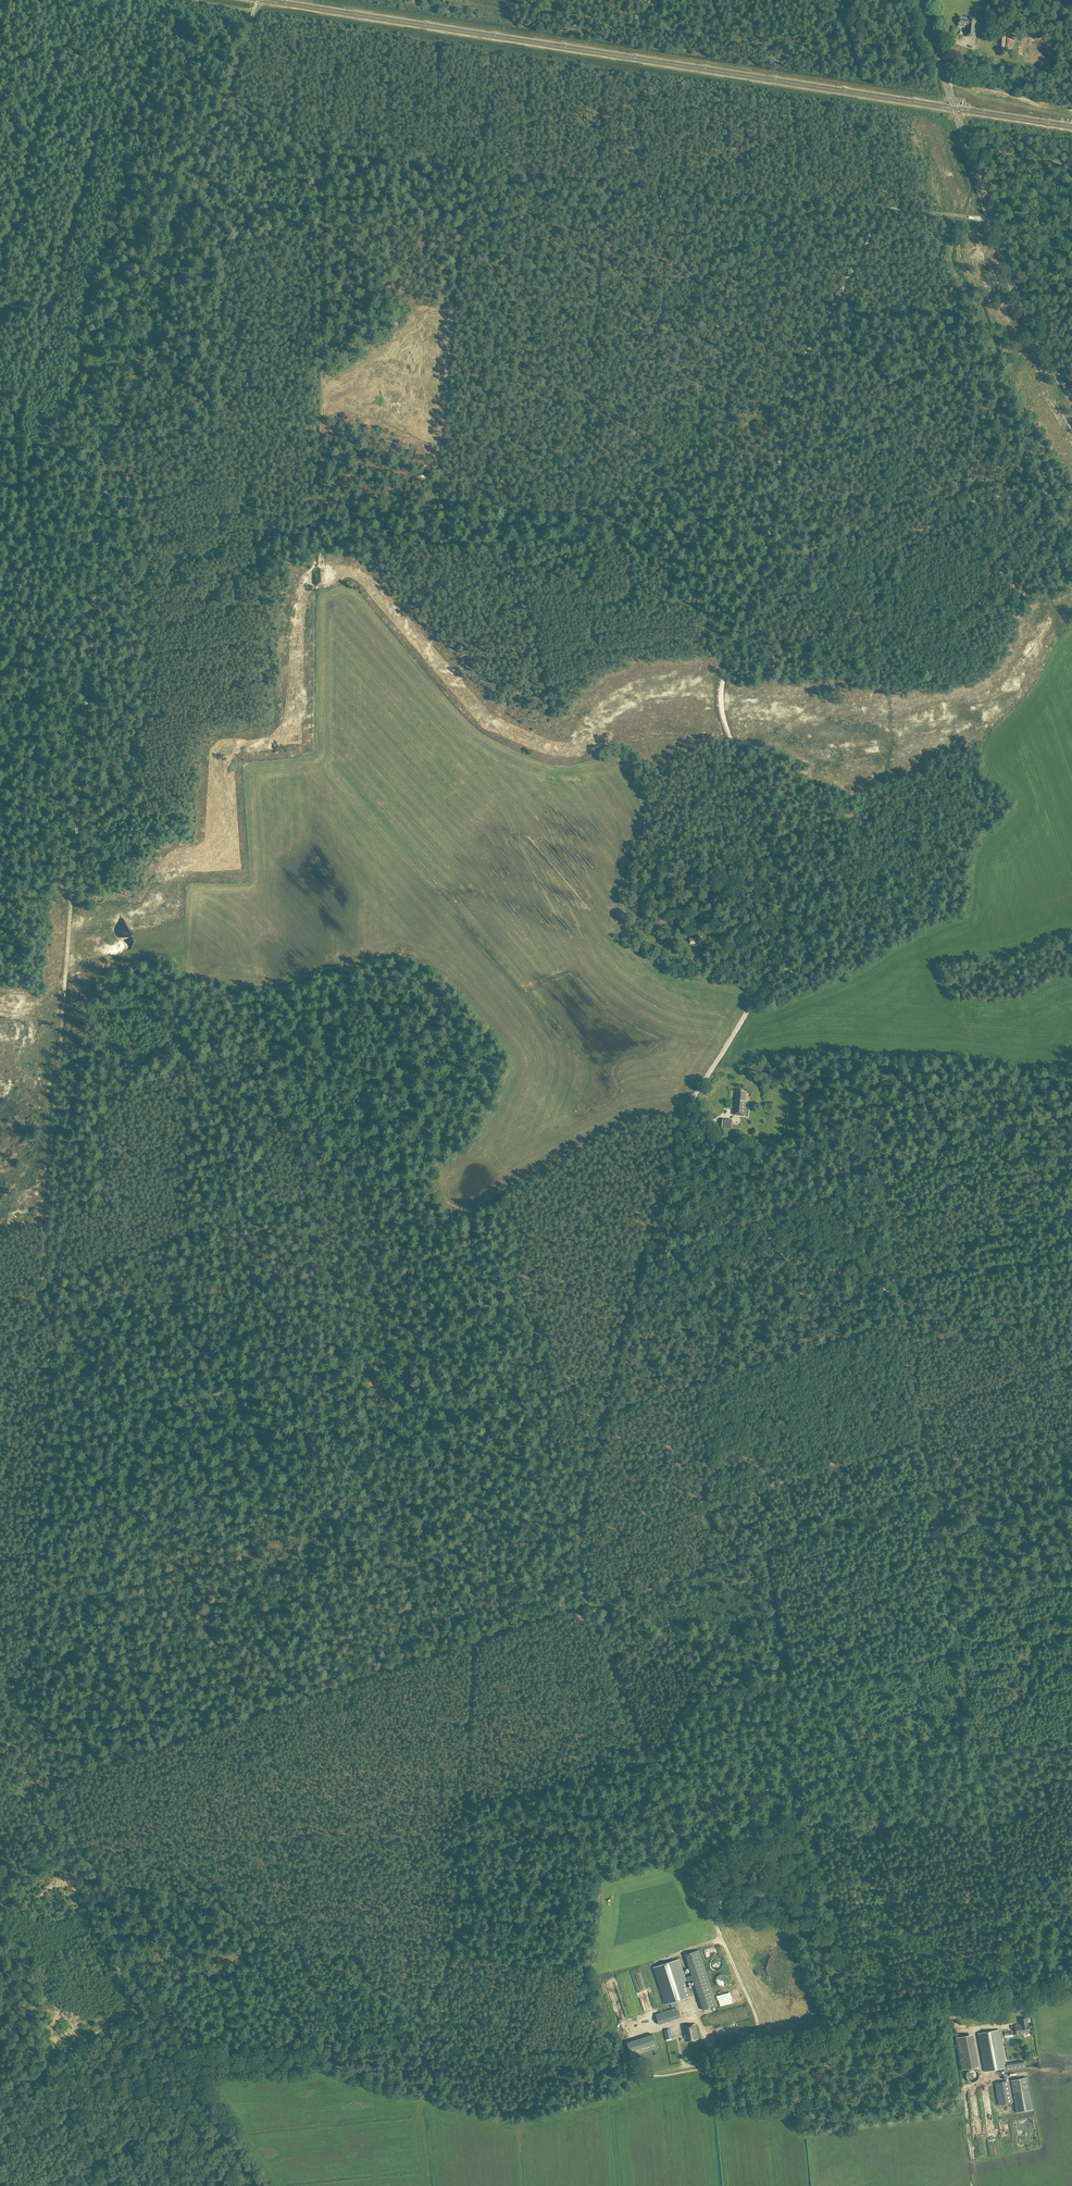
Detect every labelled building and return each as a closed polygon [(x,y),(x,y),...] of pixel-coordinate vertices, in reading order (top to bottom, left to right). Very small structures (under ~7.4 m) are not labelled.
[(966,26),(965,36),(975,37),(977,19),(960,17),(959,25),(966,26)] [(1005,54),(1007,36),(999,35),(998,53),(1000,53),(1000,52),(1003,52),(1002,54),(1005,54)] [(703,938),(701,938),(701,936),(690,937),(689,937),(690,944),(702,943),(702,942),(704,942),(703,938)] [(746,1115),(747,1109),(745,1109),(746,1101),(745,1101),(746,1092),(744,1092),(744,1090),(738,1089),(738,1091),(736,1091),(735,1104),(734,1104),(733,1114),(744,1115),(746,1115)] [(722,1128),(725,1128),(731,1129),(732,1119),(723,1119),(722,1128)] [(611,1651),(613,1658),(622,1655),(620,1648),(611,1651)] [(693,1979),(691,1975),(685,1977),(680,1959),(653,1967),(665,2004),(669,2003),(670,2005),(671,2008),(677,2006),(675,2001),(692,1996),(687,1981),(693,1979)] [(718,1962),(714,1970),(721,1973),(725,1965),(718,1962)] [(637,1975),(644,2002),(647,2001),(646,1996),(650,1995),(644,1973),(637,1975)] [(609,1984),(619,2018),(625,2016),(615,1982),(609,1984)] [(629,2001),(627,2001),(632,2015),(637,2014),(633,2000),(636,1999),(631,1982),(624,1984),(629,2001)] [(660,2023),(681,2019),(680,2012),(669,2014),(669,2016),(658,2018),(660,2023)] [(1027,2017),(1020,2019),(1021,2023),(1015,2024),(1017,2033),(1031,2031),(1029,2024),(1028,2024),(1027,2017)] [(686,2042),(698,2039),(695,2024),(683,2026),(686,2042)] [(1005,2071),(1025,2067),(1024,2062),(1006,2065),(1000,2029),(978,2033),(985,2071),(1004,2068),(1005,2071)] [(962,2066),(978,2064),(974,2032),(959,2034),(962,2066)] [(977,2080),(979,2079),(979,2076),(979,2074),(978,2071),(977,2070),(974,2069),(972,2069),(970,2070),(968,2071),(967,2073),(967,2076),(967,2078),(968,2080),(970,2081),(973,2082),(975,2081),(977,2080)] [(1011,2080),(1017,2112),(1033,2109),(1027,2077),(1011,2080)] [(1009,2080),(995,2083),(999,2105),(1013,2102),(1009,2080)]
